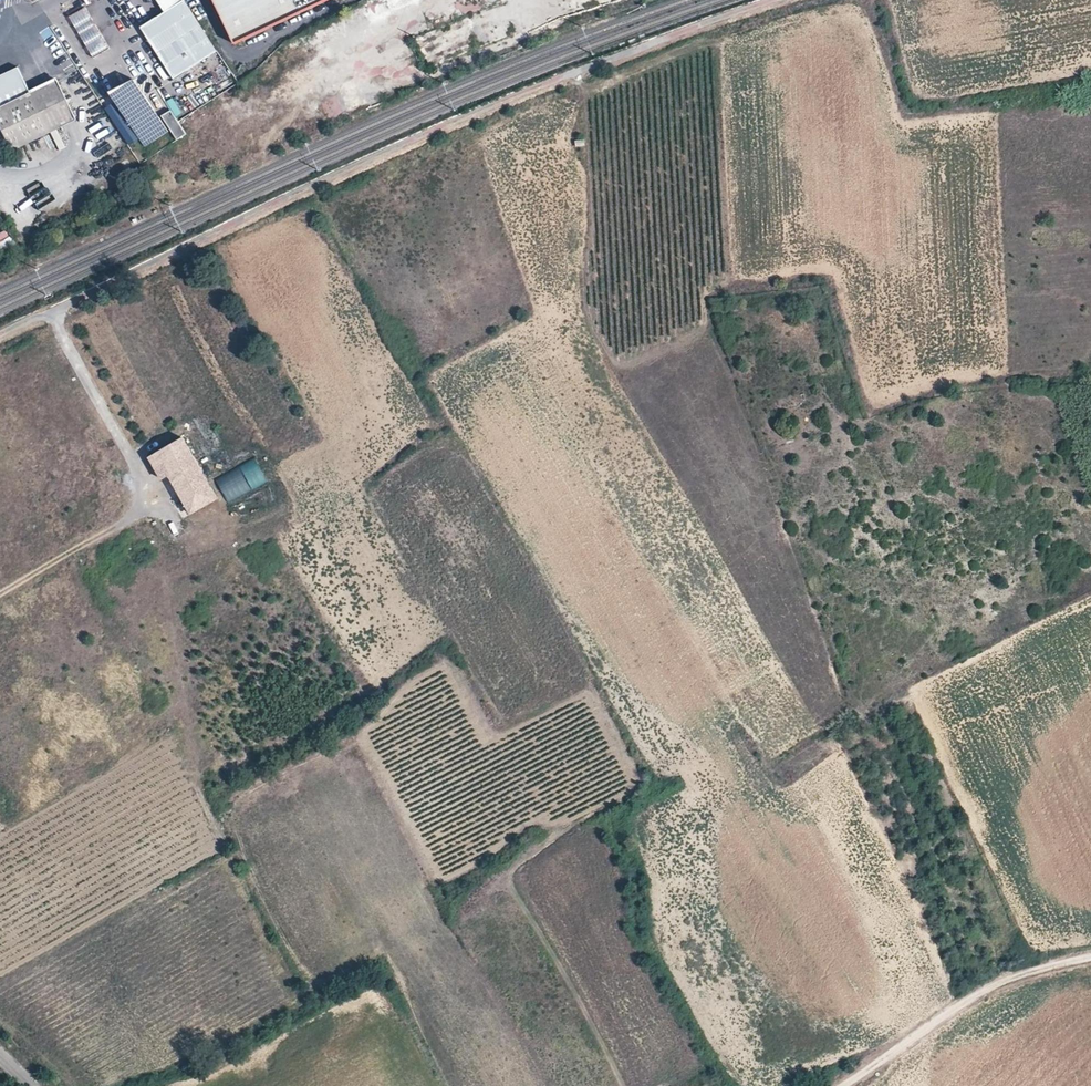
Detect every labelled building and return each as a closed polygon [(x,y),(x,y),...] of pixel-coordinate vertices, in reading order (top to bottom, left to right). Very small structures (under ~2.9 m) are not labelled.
[(218,54),(184,0),(158,0),(167,15),(143,29),(175,81),(218,54)] [(233,40),(233,41),(234,41),(234,42),(235,42),(235,43),(322,0),(213,0),(233,40)] [(111,49),(85,7),(69,17),(94,59),(111,49)] [(414,34),(435,25),(432,18),(410,27),(414,34)] [(2,130),(12,151),(30,142),(76,120),(75,118),(57,81),(31,93),(19,68),(0,77),(0,126),(2,130)] [(170,132),(136,81),(123,89),(113,96),(146,147),(170,132)] [(155,453),(168,475),(186,506),(212,491),(197,464),(181,438),(155,453)] [(155,453),(148,457),(161,479),(168,475),(155,453)] [(216,479),(226,502),(250,491),(239,468),(216,479)] [(186,506),(190,514),(216,498),(212,491),(186,506)]
